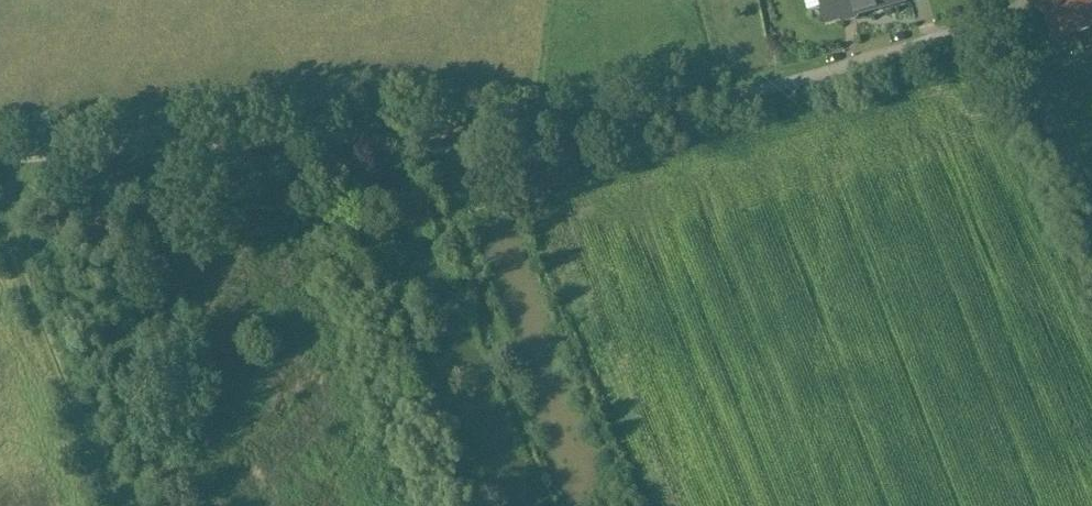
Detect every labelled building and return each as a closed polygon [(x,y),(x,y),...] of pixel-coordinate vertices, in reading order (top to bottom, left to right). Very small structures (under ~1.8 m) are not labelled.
[(854,15),(850,0),(820,0),(826,23),(854,15)] [(905,0),(850,0),(854,15),(905,2),(905,0)] [(1088,0),(1050,0),(1038,5),(1055,42),(1091,23),(1091,10),(1088,0)]
